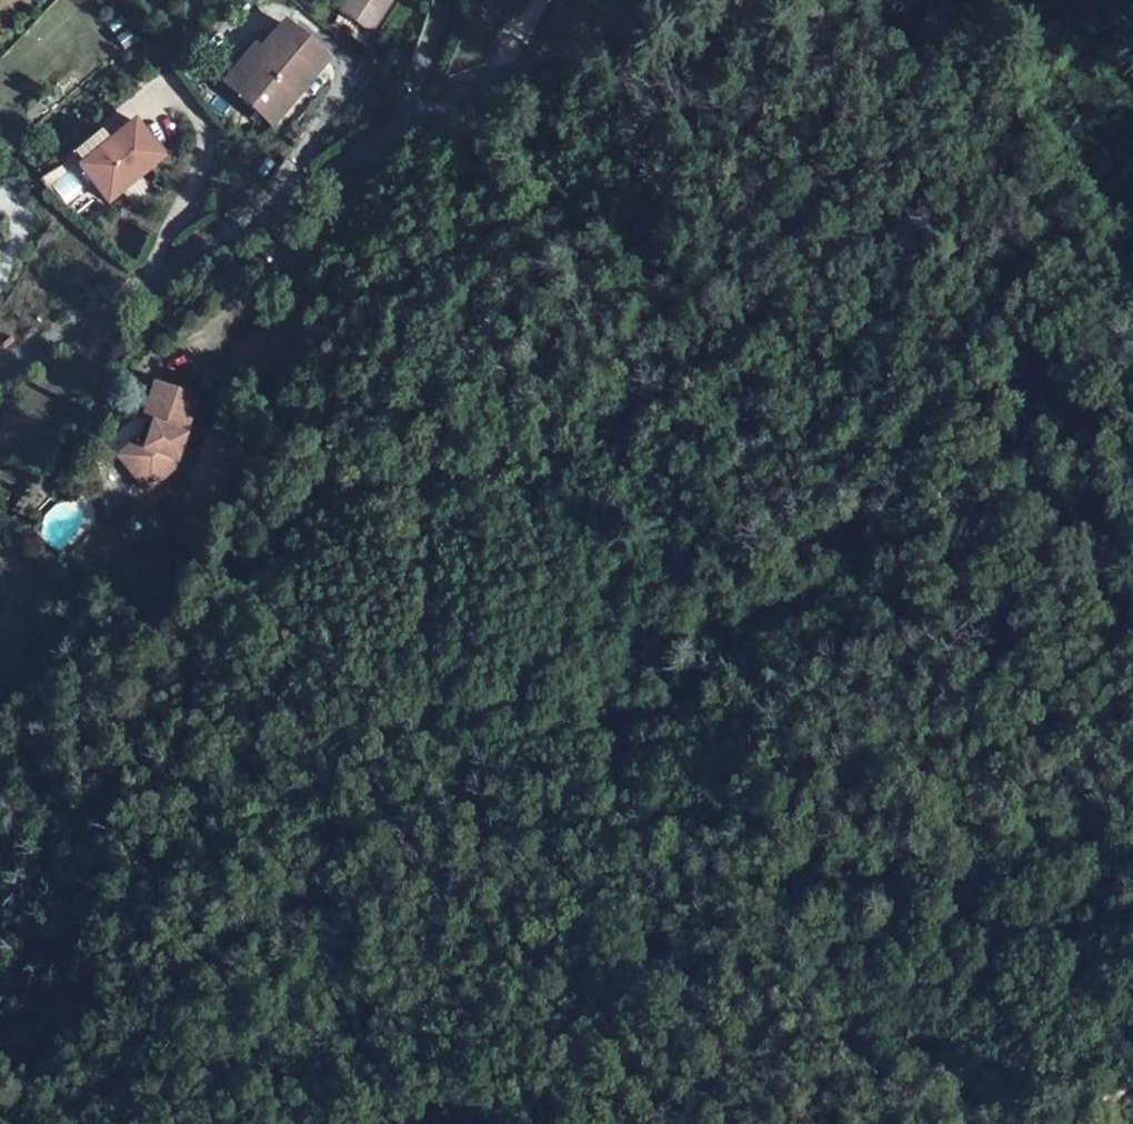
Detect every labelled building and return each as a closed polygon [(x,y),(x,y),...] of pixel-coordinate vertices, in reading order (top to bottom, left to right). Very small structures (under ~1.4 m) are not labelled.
[(342,8),(372,27),(390,0),(347,0),(342,8)] [(337,67),(298,32),(274,59),(278,63),(247,98),(281,129),(337,67)] [(274,59),(268,53),(235,88),(247,98),(278,63),(274,59)] [(128,179),(145,159),(162,140),(128,110),(106,137),(85,161),(83,164),(116,193),(128,179)] [(158,172),(145,159),(128,179),(143,191),(158,172)] [(136,413),(146,416),(139,439),(120,456),(144,481),(168,458),(190,388),(148,375),(136,413)] [(129,433),(113,448),(120,456),(139,439),(146,416),(136,413),(129,433)]
